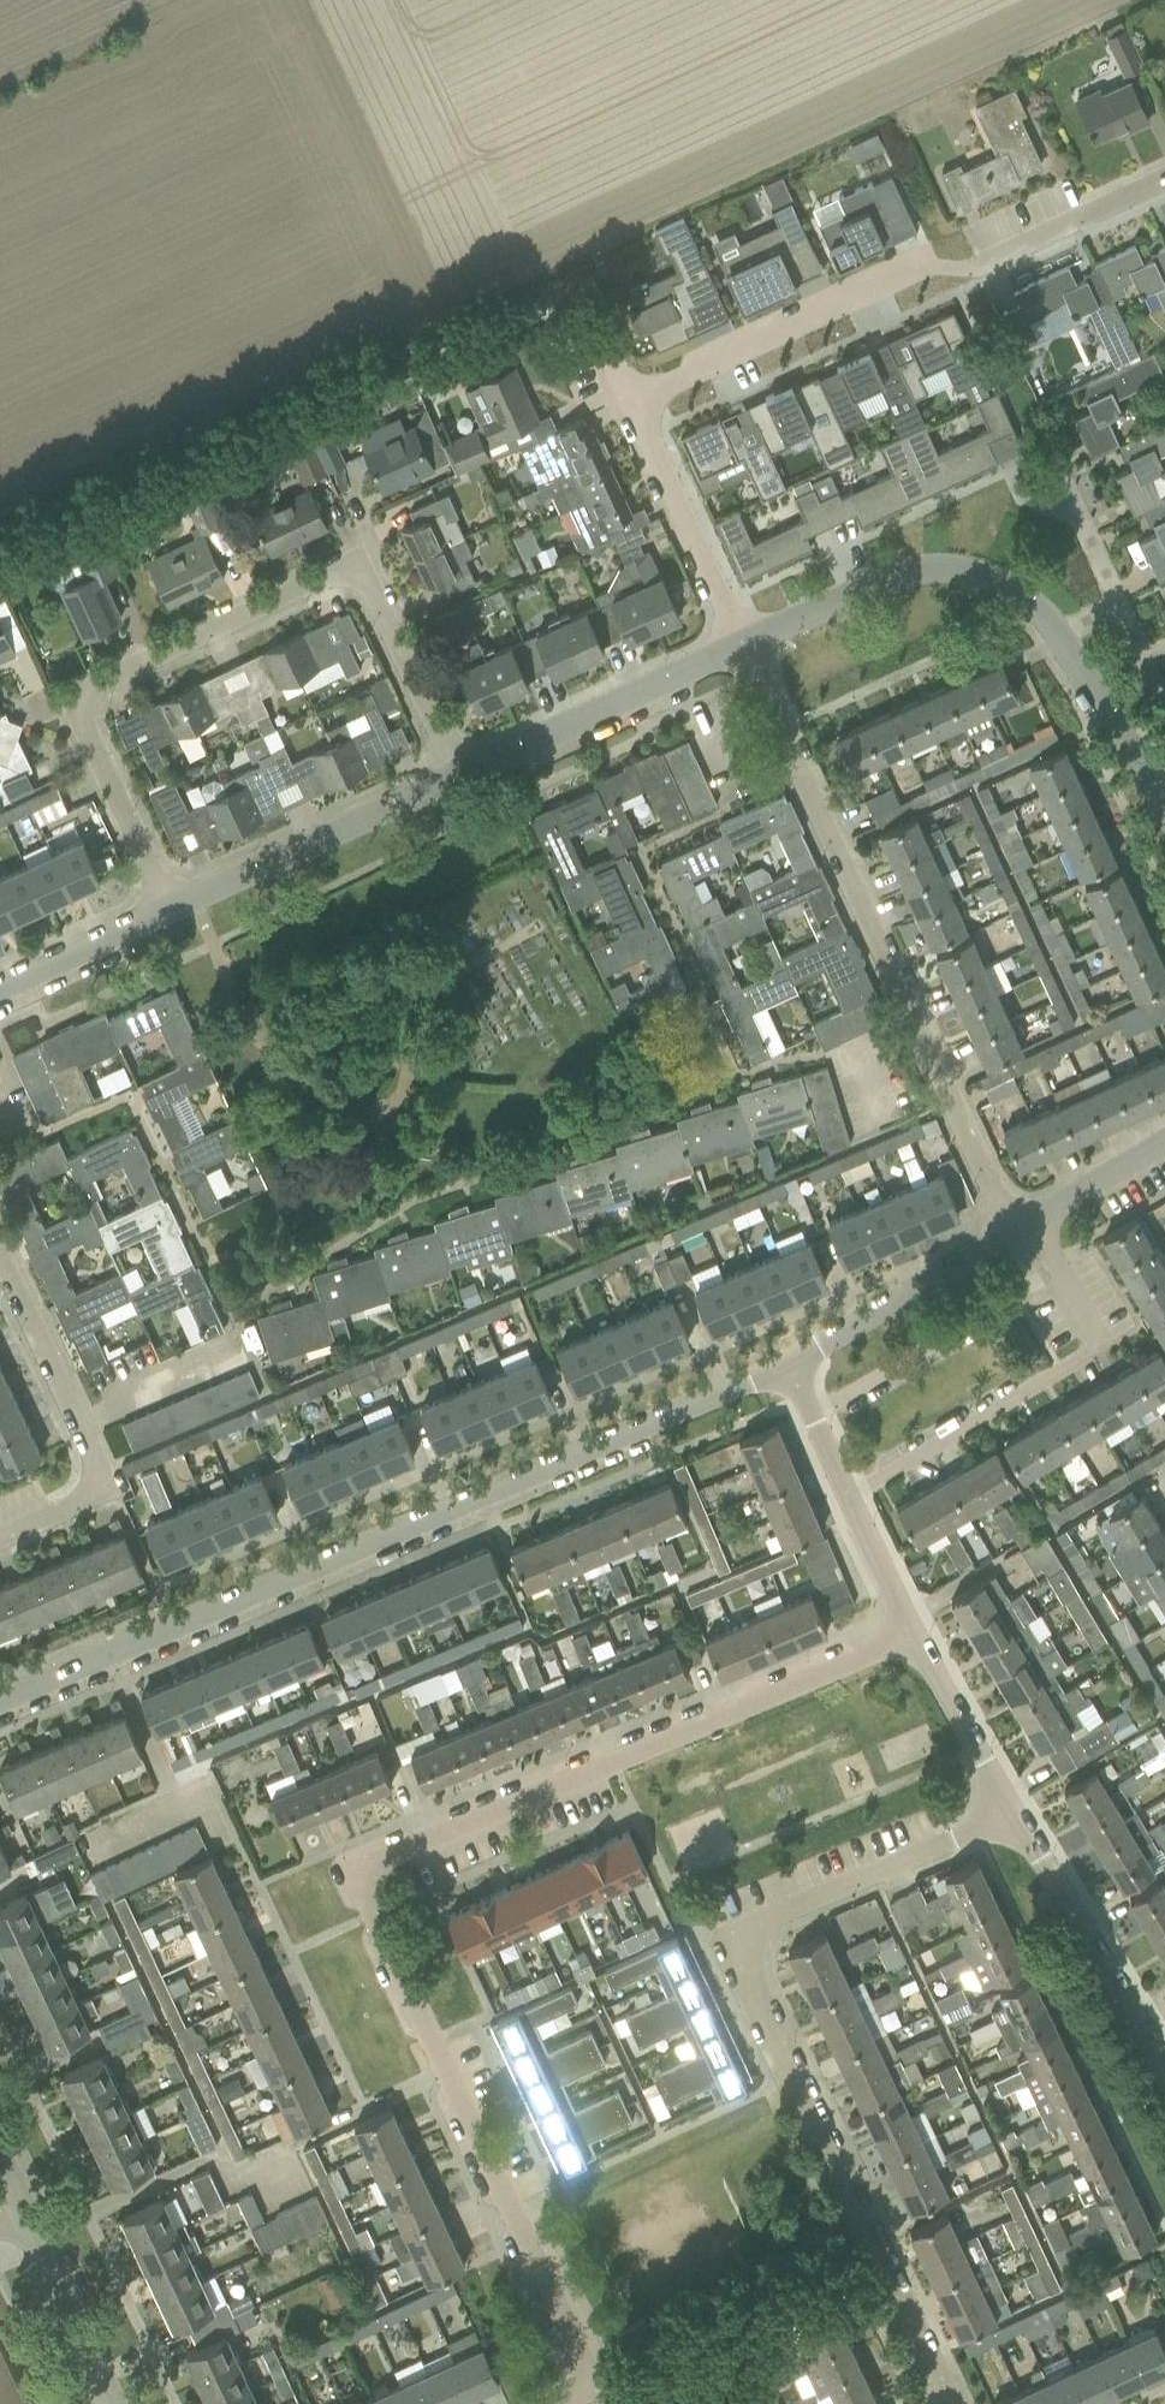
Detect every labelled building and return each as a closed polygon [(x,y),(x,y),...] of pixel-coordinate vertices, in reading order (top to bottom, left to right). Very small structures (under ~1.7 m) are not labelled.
[(1127,30),(1121,20),(1105,29),(1109,39),(1108,39),(1125,73),(1144,64),(1127,30)] [(1079,107),(1096,140),(1126,125),(1129,131),(1149,121),(1130,82),(1079,107)] [(1040,166),(1018,117),(1026,113),(1015,89),(994,99),(988,89),(975,95),(980,106),(975,108),(998,156),(962,173),(959,166),(941,174),(958,211),(976,203),(975,199),(1017,180),(1016,177),(1040,166)] [(850,160),(879,147),(872,132),(843,144),(850,160)] [(818,221),(839,264),(863,252),(862,250),(891,237),(884,222),(891,218),(888,213),(907,205),(891,172),(839,196),(845,208),(818,221)] [(736,243),(739,250),(721,258),(743,306),(742,306),(743,309),(749,306),(749,305),(795,284),(785,262),(813,249),(791,201),(771,210),(778,224),(736,243)] [(718,292),(683,218),(654,232),(655,233),(656,233),(663,248),(662,248),(663,250),(669,247),(680,272),(669,277),(673,286),(638,302),(637,301),(635,302),(638,308),(631,311),(631,310),(629,311),(640,335),(642,334),(642,333),(648,330),(657,350),(689,336),(684,325),(695,320),(689,305),(718,292)] [(1164,247),(1150,253),(1152,257),(1143,262),(1134,244),(1094,263),(1097,268),(1111,298),(1113,298),(1127,291),(1123,284),(1132,280),(1140,296),(1156,289),(1164,308),(1164,249),(1164,247)] [(593,266),(599,278),(611,273),(605,261),(604,262),(596,265),(593,266)] [(1042,313),(1042,312),(1064,301),(1072,317),(1088,309),(1115,364),(1138,353),(1113,298),(1111,298),(1097,268),(1083,275),(1086,279),(1076,283),(1068,265),(1027,285),(1028,286),(1015,292),(1020,303),(1002,312),(1019,349),(1037,341),(1027,320),(1042,313)] [(914,355),(897,363),(914,399),(927,393),(952,381),(956,391),(984,378),(953,310),(925,323),(927,328),(906,338),(914,355)] [(1125,321),(1130,332),(1138,329),(1132,317),(1125,321)] [(819,377),(843,429),(865,419),(854,394),(878,383),(889,408),(887,409),(897,432),(923,420),(914,399),(897,363),(894,356),(876,364),(869,349),(840,363),(842,367),(819,377)] [(1118,446),(1120,445),(1109,421),(1126,414),(1118,398),(1164,377),(1164,376),(1154,352),(1099,378),(1077,388),(1084,404),(1088,402),(1092,411),(1074,419),(1092,458),(1118,446)] [(489,458),(490,461),(518,448),(511,431),(537,420),(514,369),(479,384),(494,418),(483,422),(490,437),(483,441),(477,427),(443,443),(456,473),(466,469),(478,463),(479,463),(489,458)] [(773,413),(755,421),(763,439),(770,453),(789,445),(792,451),(816,440),(829,468),(855,456),(843,429),(819,377),(817,373),(766,397),(773,413)] [(967,394),(971,403),(990,394),(986,385),(967,394)] [(1017,436),(996,391),(977,400),(989,428),(937,452),(924,424),(901,435),(903,438),(903,439),(926,488),(928,493),(930,493),(928,488),(948,478),(950,482),(993,462),(992,462),(993,462),(994,463),(997,462),(988,441),(1012,430),(1015,437),(1017,436)] [(399,418),(360,436),(367,451),(365,451),(373,468),(383,490),(448,460),(426,409),(400,420),(399,418)] [(762,499),(786,487),(769,453),(763,438),(748,445),(735,419),(723,425),(720,418),(681,437),(690,456),(685,458),(702,495),(722,486),(714,468),(742,455),(762,499)] [(548,460),(556,478),(604,457),(591,427),(587,430),(582,419),(539,439),(548,460)] [(332,434),(330,435),(325,423),(310,430),(311,432),(309,433),(327,471),(345,463),(332,434)] [(1164,502),(1164,494),(1159,496),(1151,479),(1164,472),(1164,468),(1158,454),(1164,451),(1164,424),(1120,445),(1118,446),(1125,460),(1128,459),(1133,468),(1116,476),(1135,516),(1144,511),(1164,502)] [(290,442),(294,452),(291,453),(304,482),(327,471),(309,433),(290,442)] [(927,494),(928,493),(926,488),(903,439),(903,438),(901,435),(880,445),(892,472),(840,496),(837,490),(818,499),(829,523),(829,524),(831,523),(830,521),(854,510),(860,525),(864,523),(863,521),(864,522),(906,502),(905,499),(925,489),(927,494)] [(556,478),(522,494),(527,505),(551,494),(560,511),(570,507),(617,485),(604,457),(556,478)] [(478,463),(466,469),(471,480),(483,474),(478,463)] [(220,524),(207,497),(213,495),(203,475),(171,491),(181,511),(189,506),(202,533),(220,524)] [(493,491),(499,503),(512,497),(506,485),(493,491)] [(605,539),(611,537),(622,532),(617,520),(631,514),(617,485),(570,507),(580,530),(572,533),(580,551),(605,539)] [(714,521),(741,579),(744,578),(742,574),(763,564),(765,567),(806,548),(806,547),(807,547),(807,549),(811,547),(804,533),(828,522),(829,524),(829,523),(818,499),(812,487),(795,495),(807,521),(754,546),(737,510),(714,521)] [(255,516),(269,548),(299,534),(301,538),(325,527),(309,492),(255,516)] [(401,527),(414,557),(463,535),(455,517),(447,520),(437,498),(410,510),(415,520),(401,527)] [(1141,541),(1159,581),(1164,578),(1164,502),(1144,511),(1151,525),(1154,524),(1158,533),(1141,541)] [(622,532),(611,537),(618,552),(637,543),(644,539),(638,525),(622,532)] [(92,532),(99,546),(79,555),(79,554),(67,559),(78,584),(65,590),(85,635),(120,619),(108,595),(104,597),(97,582),(120,572),(107,542),(100,528),(92,532)] [(463,535),(414,557),(428,586),(442,580),(448,592),(470,582),(475,580),(465,558),(472,555),(463,535)] [(151,569),(157,582),(168,604),(223,577),(203,537),(181,548),(184,553),(151,569)] [(637,543),(618,552),(624,565),(653,629),(678,617),(659,577),(658,578),(646,552),(642,554),(637,543)] [(544,565),(560,559),(554,544),(538,550),(544,565)] [(511,575),(524,569),(519,558),(506,563),(511,575)] [(594,595),(599,605),(597,606),(610,634),(623,628),(628,640),(653,629),(624,565),(619,567),(608,588),(594,595)] [(14,654),(3,631),(18,624),(0,586),(0,661),(14,654)] [(466,621),(507,602),(500,588),(460,606),(466,621)] [(443,632),(466,621),(460,606),(436,617),(443,632)] [(571,618),(568,612),(557,618),(578,663),(602,652),(597,640),(610,634),(597,606),(571,618)] [(547,622),(550,628),(522,641),(534,668),(547,662),(553,674),(578,663),(557,618),(547,622)] [(324,624),(284,644),(299,677),(307,692),(345,673),(346,674),(358,668),(345,640),(335,645),(324,624)] [(361,632),(351,637),(360,657),(371,652),(361,632)] [(477,709),(502,698),(481,652),(475,639),(465,644),(474,663),(459,670),(477,709)] [(481,652),(502,698),(527,686),(521,675),(534,668),(522,641),(495,653),(493,647),(481,652)] [(253,685),(241,690),(255,719),(267,713),(259,696),(299,677),(284,644),(243,663),(253,685)] [(972,674),(988,710),(1016,697),(1000,661),(972,674)] [(242,725),(255,719),(241,690),(230,696),(219,674),(179,693),(195,727),(234,708),(242,725)] [(945,686),(961,722),(988,710),(972,674),(945,686)] [(918,699),(934,734),(961,722),(945,686),(918,699)] [(325,729),(332,745),(331,746),(346,778),(387,759),(376,737),(388,732),(369,691),(356,697),(370,727),(352,736),(345,720),(325,729)] [(155,746),(178,735),(183,747),(201,738),(195,727),(179,693),(138,713),(149,735),(137,741),(151,769),(163,763),(155,746)] [(891,711),(907,747),(934,734),(918,699),(891,711)] [(7,766),(11,775),(2,779),(5,785),(0,787),(0,796),(3,802),(34,788),(26,771),(32,768),(17,738),(22,724),(9,719),(6,712),(1,714),(0,711),(0,763),(7,766)] [(864,724),(880,759),(907,747),(891,711),(864,724)] [(852,772),(880,759),(864,724),(836,737),(852,772)] [(1012,762),(1040,749),(1035,739),(1008,752),(1012,762)] [(690,753),(684,740),(658,752),(664,766),(690,753)] [(346,778),(331,746),(291,764),(283,747),(271,753),(284,781),(295,776),(305,797),(346,778)] [(1042,793),(1077,776),(1064,749),(1029,765),(1042,793)] [(624,844),(638,838),(619,798),(644,787),(662,826),(687,815),(681,802),(676,791),(670,778),(664,766),(658,752),(637,761),(635,757),(612,768),(614,772),(592,781),(595,790),(605,813),(608,811),(624,844)] [(1012,762),(1008,752),(981,764),(985,774),(1012,762)] [(241,826),(281,808),(272,787),(284,781),(271,753),(258,759),(260,764),(220,782),(226,794),(241,826)] [(696,766),(690,753),(664,766),(670,778),(696,766)] [(958,787),(985,774),(981,764),(980,764),(954,776),(953,776),(958,787)] [(702,779),(696,766),(670,778),(676,791),(702,779)] [(931,799),(958,787),(953,776),(954,776),(950,767),(922,779),(927,789),(931,799)] [(1054,820),(1090,803),(1077,776),(1042,793),(1054,820)] [(226,794),(220,782),(219,780),(215,778),(204,783),(202,787),(208,802),(186,812),(170,778),(148,788),(169,833),(190,823),(200,845),(241,826),(226,794)] [(707,790),(702,779),(676,791),(681,802),(707,790)] [(67,811),(60,796),(56,787),(34,797),(27,800),(31,810),(38,824),(67,811)] [(900,801),(899,801),(904,811),(931,799),(927,789),(910,796),(900,801)] [(535,817),(533,818),(530,819),(559,883),(582,872),(564,832),(605,813),(595,790),(552,809),(550,806),(533,813),(535,817)] [(687,815),(713,803),(707,790),(681,802),(687,815)] [(969,792),(955,798),(968,827),(971,825),(982,820),(969,792)] [(717,823),(721,831),(729,849),(774,828),(794,869),(812,861),(801,839),(805,837),(795,814),(791,816),(781,794),(717,823)] [(984,802),(991,817),(1001,812),(995,797),(984,802)] [(0,813),(0,815),(4,823),(31,810),(27,800),(0,813)] [(904,811),(899,801),(871,814),(876,824),(898,814),(904,811)] [(1054,820),(1067,847),(1102,830),(1090,803),(1054,820)] [(1013,817),(1005,820),(1001,812),(991,817),(1003,843),(1021,835),(1013,817)] [(940,825),(923,832),(916,817),(880,833),(893,861),(928,844),(946,837),(941,826),(940,825)] [(982,820),(971,825),(979,842),(990,837),(982,820)] [(1115,858),(1102,830),(1067,847),(1079,874),(1115,858)] [(729,849),(721,831),(656,861),(659,867),(656,868),(663,884),(667,883),(688,928),(722,912),(714,894),(700,901),(689,878),(733,857),(729,849)] [(80,841),(52,854),(70,893),(98,880),(80,841)] [(928,844),(893,861),(906,888),(941,871),(955,865),(949,851),(935,858),(928,844)] [(1016,870),(1026,865),(1033,861),(1026,846),(1008,854),(1016,870)] [(1002,865),(994,847),(984,852),(992,870),(1002,865)] [(614,927),(618,936),(653,920),(639,889),(642,887),(635,872),(631,874),(621,853),(582,872),(559,883),(570,908),(602,893),(614,920),(611,921),(614,927)] [(24,866),(42,905),(70,893),(52,854),(24,866)] [(760,885),(749,890),(752,898),(762,918),(806,897),(809,903),(803,906),(818,939),(843,927),(833,905),(837,903),(826,881),(822,883),(812,861),(794,869),(772,879),(760,885)] [(15,918),(42,905),(24,866),(0,877),(0,886),(15,918)] [(742,875),(744,881),(755,876),(760,885),(772,879),(769,872),(760,866),(742,875)] [(1085,886),(1097,914),(1133,897),(1120,869),(1085,886)] [(941,871),(906,888),(918,915),(953,898),(963,894),(958,882),(948,887),(941,871)] [(1009,906),(1020,902),(1006,874),(996,878),(1009,906)] [(744,881),(749,890),(760,885),(755,876),(744,881)] [(1033,879),(1022,884),(1028,897),(1039,892),(1033,879)] [(15,918),(0,886),(0,925),(15,918)] [(1097,914),(1110,940),(1146,924),(1133,897),(1097,914)] [(698,949),(719,995),(739,985),(720,944),(764,924),(762,918),(752,898),(722,912),(688,928),(690,933),(687,934),(695,950),(698,949)] [(966,926),(953,898),(918,915),(931,942),(966,926)] [(1014,917),(1022,935),(1032,930),(1024,912),(1014,917)] [(1039,921),(1047,937),(1057,932),(1056,931),(1050,916),(1039,921)] [(601,975),(602,975),(646,954),(653,970),(648,972),(644,982),(645,985),(630,992),(625,981),(608,989),(611,996),(620,1016),(684,986),(673,962),(677,961),(667,938),(662,940),(653,920),(618,936),(607,941),(590,950),(601,975)] [(1158,951),(1146,924),(1110,940),(1122,967),(1158,951)] [(818,939),(780,956),(784,965),(791,981),(823,967),(842,1008),(848,1005),(861,999),(873,994),(874,994),(863,971),(867,969),(857,946),(853,948),(843,927),(818,939)] [(1070,959),(1069,959),(1076,956),(1063,928),(1056,931),(1057,932),(1047,937),(1059,964),(1070,959)] [(590,950),(607,941),(602,930),(584,938),(590,950)] [(936,953),(949,981),(984,965),(971,937),(936,953)] [(760,945),(771,970),(784,965),(780,956),(772,940),(760,945)] [(1027,945),(1034,961),(1035,963),(1045,958),(1037,940),(1027,945)] [(1019,968),(1034,961),(1027,945),(1012,952),(1019,968)] [(401,955),(408,969),(421,963),(415,949),(401,955)] [(1135,995),(1164,981),(1164,965),(1158,951),(1122,967),(1135,995)] [(739,985),(719,995),(728,1015),(726,1017),(737,1040),(739,1039),(750,1061),(771,1052),(784,1046),(765,1005),(796,990),(791,981),(784,965),(739,985)] [(961,1008),(997,992),(984,965),(949,981),(961,1008)] [(1039,972),(1048,990),(1058,985),(1050,967),(1039,972)] [(1064,975),(1071,991),(1082,986),(1075,971),(1064,975)] [(108,1019),(118,1042),(160,1023),(178,1063),(203,1051),(184,1011),(174,989),(168,991),(167,988),(128,1006),(130,1009),(108,1019)] [(825,1006),(818,989),(806,995),(813,1012),(825,1006)] [(1143,1002),(1152,1022),(1164,1016),(1164,991),(1143,1002)] [(974,1035),(1009,1019),(997,992),(961,1008),(974,1035)] [(872,1025),(884,1019),(873,994),(861,999),(872,1025)] [(1059,1015),(1048,1020),(1053,1032),(1075,1022),(1062,994),(1052,999),(1059,1015)] [(872,1025),(861,999),(848,1005),(860,1030),(872,1025)] [(1088,999),(1078,1004),(1084,1018),(1094,1013),(1088,999)] [(1120,1025),(1124,1034),(1152,1022),(1143,1002),(1116,1014),(1121,1025),(1120,1025)] [(837,1010),(848,1036),(860,1030),(848,1005),(842,1008),(837,1010)] [(835,1042),(848,1036),(837,1010),(823,1017),(835,1042)] [(92,1098),(78,1066),(120,1046),(118,1042),(108,1019),(104,1013),(80,1024),(79,1021),(41,1039),(42,1042),(37,1045),(43,1058),(49,1071),(55,1084),(61,1096),(67,1109),(92,1098)] [(1116,1014),(1089,1027),(1094,1037),(1120,1025),(1121,1025),(1116,1014)] [(822,1048),(835,1042),(823,1017),(811,1023),(811,1024),(815,1032),(822,1048)] [(974,1035),(987,1063),(1022,1047),(1009,1019),(974,1035)] [(804,1037),(815,1032),(811,1024),(801,1029),(804,1037)] [(1089,1027),(1062,1039),(1067,1049),(1094,1037),(1089,1027)] [(1060,1060),(1057,1053),(1067,1049),(1062,1039),(1035,1052),(1039,1061),(1043,1069),(1060,1060)] [(43,1058),(37,1045),(11,1057),(17,1070),(43,1058)] [(203,1051),(178,1063),(140,1081),(140,1083),(137,1084),(157,1127),(160,1126),(171,1148),(190,1139),(189,1138),(171,1098),(215,1078),(203,1051)] [(1012,1073),(1039,1061),(1035,1052),(1008,1064),(1012,1073)] [(1164,1098),(1164,1056),(1140,1067),(1156,1102),(1164,1098)] [(43,1058),(17,1070),(23,1083),(49,1071),(43,1058)] [(92,1075),(101,1092),(129,1078),(120,1061),(92,1075)] [(829,1077),(825,1063),(797,1072),(802,1086),(829,1077)] [(1008,1064),(980,1077),(991,1100),(1018,1088),(1017,1085),(1012,1073),(1008,1064)] [(1140,1067),(1113,1080),(1129,1114),(1156,1102),(1140,1067)] [(55,1084),(49,1071),(23,1083),(29,1096),(55,1084)] [(736,1091),(738,1097),(750,1134),(811,1114),(810,1111),(806,1098),(802,1086),(797,1072),(771,1081),(768,1073),(750,1081),(751,1086),(736,1091)] [(833,1089),(829,1077),(802,1086),(806,1098),(833,1089)] [(1129,1114),(1113,1080),(1112,1080),(1100,1086),(1086,1092),(1102,1127),(1129,1114)] [(61,1096),(55,1084),(29,1096),(35,1108),(61,1096)] [(838,1102),(833,1089),(806,1098),(810,1111),(838,1102)] [(1086,1092),(1059,1105),(1075,1139),(1102,1127),(1086,1092)] [(35,1108),(41,1121),(67,1109),(61,1096),(35,1108)] [(678,1123),(689,1159),(747,1140),(748,1143),(753,1142),(750,1134),(738,1097),(711,1106),(708,1098),(690,1107),(691,1111),(675,1116),(678,1123)] [(842,1115),(838,1102),(810,1111),(811,1114),(812,1117),(813,1117),(815,1124),(842,1115)] [(1048,1152),(1075,1139),(1059,1105),(1032,1117),(1048,1152)] [(846,1128),(842,1115),(815,1124),(819,1137),(846,1128)] [(202,1215),(221,1206),(202,1163),(246,1143),(233,1117),(189,1138),(190,1139),(171,1148),(173,1153),(170,1155),(188,1194),(191,1192),(202,1215)] [(1048,1152),(1032,1117),(1004,1130),(1020,1164),(1048,1152)] [(892,1134),(896,1145),(927,1132),(923,1121),(892,1134)] [(692,1167),(689,1159),(678,1123),(650,1132),(648,1125),(628,1133),(630,1137),(615,1142),(617,1149),(629,1185),(686,1166),(687,1169),(692,1167)] [(135,1191),(141,1203),(158,1195),(147,1173),(152,1170),(134,1131),(129,1134),(127,1128),(65,1157),(67,1163),(76,1183),(78,1182),(87,1201),(103,1193),(94,1175),(108,1168),(119,1173),(125,1170),(126,1173),(124,1176),(131,1190),(135,1191)] [(819,1137),(823,1149),(850,1140),(846,1128),(819,1137)] [(896,1145),(892,1134),(864,1145),(868,1157),(896,1145)] [(65,1157),(56,1138),(0,1164),(0,1194),(9,1213),(14,1211),(24,1234),(44,1224),(24,1183),(67,1163),(65,1157)] [(757,1146),(766,1175),(784,1169),(781,1161),(775,1163),(768,1142),(757,1146)] [(864,1145),(836,1157),(840,1168),(846,1182),(874,1171),(868,1157),(864,1145)] [(631,1193),(629,1185),(617,1149),(589,1158),(586,1150),(569,1158),(571,1163),(554,1168),(557,1175),(568,1211),(626,1192),(627,1195),(631,1193)] [(915,1153),(902,1159),(908,1174),(921,1168),(915,1153)] [(840,1168),(836,1157),(807,1169),(811,1180),(840,1168)] [(252,1192),(265,1186),(259,1173),(246,1179),(252,1192)] [(913,1185),(930,1226),(958,1214),(942,1173),(913,1185)] [(494,1194),(496,1201),(508,1237),(543,1225),(544,1230),(550,1233),(571,1226),(570,1219),(568,1211),(557,1175),(529,1184),(526,1176),(508,1184),(510,1189),(494,1194)] [(770,1199),(787,1192),(783,1181),(765,1188),(770,1199)] [(709,1185),(694,1191),(698,1205),(713,1199),(709,1185)] [(913,1185),(885,1197),(902,1238),(930,1226),(913,1185)] [(754,1193),(737,1200),(742,1211),(758,1204),(754,1193)] [(138,1235),(157,1277),(190,1262),(179,1238),(183,1236),(166,1198),(161,1201),(158,1195),(141,1203),(96,1223),(96,1224),(103,1239),(108,1249),(138,1235)] [(885,1197),(857,1208),(874,1249),(902,1238),(885,1197)] [(435,1227),(447,1265),(482,1254),(483,1260),(512,1251),(508,1237),(496,1201),(468,1210),(466,1203),(448,1210),(449,1215),(433,1220),(435,1227)] [(45,1277),(55,1299),(75,1290),(56,1250),(82,1238),(86,1247),(103,1239),(96,1224),(96,1223),(87,1204),(44,1224),(24,1234),(27,1238),(22,1240),(41,1279),(45,1277)] [(714,1223),(731,1216),(726,1205),(709,1212),(714,1223)] [(874,1249),(857,1208),(828,1220),(845,1261),(874,1249)] [(670,1229),(658,1234),(663,1244),(675,1239),(703,1227),(699,1217),(670,1229)] [(1102,1238),(1118,1264),(1151,1244),(1135,1217),(1102,1238)] [(376,1253),(387,1288),(443,1270),(444,1273),(449,1271),(447,1265),(435,1227),(408,1236),(406,1228),(387,1236),(389,1241),(374,1246),(376,1253)] [(577,1233),(582,1248),(597,1243),(586,1231),(577,1233)] [(618,1251),(622,1262),(649,1250),(645,1240),(618,1251)] [(808,1241),(779,1253),(796,1292),(825,1280),(808,1241)] [(1151,1244),(1118,1264),(1134,1289),(1164,1270),(1164,1267),(1151,1244)] [(622,1262),(618,1251),(590,1263),(594,1274),(622,1262)] [(668,1256),(678,1280),(692,1275),(682,1251),(668,1256)] [(328,1267),(312,1272),(319,1296),(325,1315),(343,1309),(363,1303),(366,1313),(392,1305),(387,1288),(376,1253),(347,1262),(344,1254),(326,1262),(328,1267)] [(779,1253),(752,1265),(769,1304),(796,1292),(779,1253)] [(663,1287),(678,1280),(668,1256),(656,1261),(654,1262),(663,1287)] [(516,1264),(521,1279),(538,1273),(539,1263),(527,1257),(516,1264)] [(157,1277),(128,1291),(127,1291),(136,1310),(139,1316),(184,1295),(203,1337),(221,1329),(210,1304),(214,1302),(197,1265),(193,1267),(190,1262),(157,1277)] [(576,1282),(594,1274),(590,1263),(571,1271),(576,1282)] [(752,1265),(725,1277),(741,1316),(769,1304),(752,1265)] [(58,1305),(53,1307),(54,1307),(72,1345),(76,1343),(87,1368),(106,1359),(91,1327),(105,1321),(106,1324),(136,1310),(127,1291),(128,1291),(118,1270),(87,1284),(75,1290),(56,1299),(58,1305)] [(1134,1289),(1149,1315),(1164,1305),(1164,1270),(1134,1289)] [(562,1275),(546,1282),(551,1293),(567,1286),(562,1275)] [(741,1316),(725,1277),(696,1289),(713,1328),(741,1316)] [(475,1282),(460,1288),(467,1305),(482,1298),(475,1282)] [(333,1340),(319,1296),(291,1305),(289,1297),(271,1306),(273,1310),(257,1315),(271,1358),(328,1339),(329,1341),(333,1340)] [(480,1310),(484,1320),(514,1308),(509,1297),(480,1310)] [(672,1299),(643,1311),(660,1351),(689,1339),(672,1299)] [(1149,1315),(1164,1341),(1164,1305),(1149,1315)] [(480,1310),(452,1322),(456,1332),(484,1320),(480,1310)] [(643,1311),(615,1323),(633,1363),(660,1351),(643,1311)] [(345,1316),(327,1321),(333,1340),(350,1335),(345,1316)] [(456,1332),(452,1322),(424,1334),(428,1344),(456,1332)] [(633,1363),(615,1323),(588,1335),(605,1375),(633,1363)] [(382,1350),(394,1378),(407,1373),(400,1356),(428,1344),(424,1334),(395,1346),(395,1345),(382,1350)] [(605,1375),(588,1335),(559,1347),(576,1387),(605,1375)] [(506,1370),(523,1410),(552,1397),(534,1358),(531,1359),(526,1346),(500,1357),(506,1370)] [(1132,1365),(1153,1399),(1164,1392),(1164,1359),(1159,1349),(1132,1365)] [(382,1383),(394,1378),(382,1350),(370,1355),(375,1366),(382,1383)] [(342,1368),(346,1378),(375,1366),(370,1355),(342,1368)] [(495,1422),(523,1410),(506,1370),(500,1357),(472,1369),(477,1382),(478,1382),(495,1422)] [(1153,1399),(1132,1365),(1107,1380),(1128,1415),(1133,1424),(1159,1409),(1153,1399)] [(246,1398),(259,1392),(247,1367),(235,1372),(246,1398)] [(328,1386),(346,1378),(342,1368),(324,1376),(328,1386)] [(0,1370),(0,1403),(14,1397),(1,1369),(0,1370)] [(222,1378),(233,1403),(246,1398),(235,1372),(222,1378)] [(220,1409),(233,1403),(222,1378),(209,1383),(220,1409)] [(314,1380),(296,1387),(301,1398),(318,1390),(314,1380)] [(1102,1430),(1128,1415),(1107,1380),(1081,1395),(1102,1430)] [(478,1382),(450,1394),(467,1434),(495,1422),(478,1382)] [(197,1389),(208,1415),(220,1409),(209,1383),(197,1389)] [(184,1394),(196,1420),(208,1415),(197,1389),(184,1394)] [(247,1410),(251,1420),(263,1415),(291,1402),(286,1392),(258,1404),(247,1410)] [(183,1426),(196,1420),(184,1394),(172,1400),(183,1426)] [(467,1434),(450,1394),(421,1407),(439,1446),(467,1434)] [(1056,1410),(1077,1445),(1102,1430),(1081,1395),(1056,1410)] [(0,1403),(0,1436),(27,1424),(14,1397),(0,1403)] [(171,1431),(183,1426),(172,1400),(160,1405),(171,1431)] [(158,1436),(171,1431),(160,1405),(147,1411),(158,1436)] [(221,1433),(251,1420),(247,1410),(234,1416),(217,1423),(221,1433)] [(1056,1410),(1030,1425),(1051,1460),(1077,1445),(1056,1410)] [(146,1442),(158,1436),(147,1411),(134,1416),(146,1442)] [(134,1416),(122,1422),(133,1447),(146,1442),(134,1416)] [(397,1417),(368,1430),(385,1469),(414,1457),(397,1417)] [(0,1436),(0,1469),(1,1470),(40,1452),(27,1424),(0,1436)] [(751,1467),(788,1452),(777,1424),(740,1440),(751,1467)] [(238,1425),(221,1433),(225,1442),(242,1434),(238,1425)] [(1051,1460),(1030,1425),(1004,1441),(1025,1476),(1051,1460)] [(193,1445),(210,1438),(206,1428),(188,1435),(193,1445)] [(368,1430),(341,1442),(358,1481),(385,1469),(368,1430)] [(182,1450),(178,1440),(150,1452),(154,1461),(182,1450)] [(341,1442),(313,1454),(330,1493),(358,1481),(341,1442)] [(1151,1452),(1150,1453),(1156,1462),(1164,1457),(1164,1444),(1151,1452)] [(995,1447),(970,1462),(991,1497),(1016,1482),(995,1447)] [(150,1452),(122,1464),(126,1474),(154,1461),(150,1452)] [(762,1493),(799,1478),(788,1452),(751,1467),(762,1493)] [(1150,1453),(1134,1463),(1125,1468),(1130,1477),(1151,1465),(1156,1462),(1150,1453)] [(330,1493),(313,1454),(284,1466),(301,1506),(330,1493)] [(967,1511),(991,1497),(970,1462),(946,1476),(967,1511)] [(673,1469),(683,1492),(684,1496),(696,1490),(685,1464),(673,1469)] [(1130,1477),(1125,1468),(1099,1483),(1105,1492),(1130,1477)] [(156,1470),(142,1476),(156,1509),(162,1506),(166,1515),(174,1512),(156,1470)] [(260,1476),(231,1488),(248,1527),(277,1515),(260,1476)] [(961,1532),(953,1520),(967,1511),(946,1476),(922,1490),(943,1526),(950,1538),(957,1533),(957,1534),(961,1532)] [(799,1478),(762,1493),(773,1520),(810,1504),(799,1478)] [(1099,1483),(1074,1498),(1079,1507),(1105,1492),(1099,1483)] [(660,1533),(687,1522),(672,1486),(645,1497),(660,1533)] [(1109,1549),(1124,1539),(1157,1519),(1141,1493),(1136,1496),(1131,1487),(1103,1505),(1108,1513),(1095,1522),(1103,1536),(1102,1537),(1109,1549)] [(231,1488),(204,1499),(221,1539),(248,1527),(231,1488)] [(708,1517),(696,1490),(684,1496),(696,1522),(708,1517)] [(918,1540),(923,1537),(943,1526),(922,1490),(897,1505),(918,1540)] [(645,1497),(619,1508),(633,1543),(660,1533),(645,1497)] [(1042,1505),(1047,1513),(1053,1523),(1079,1507),(1074,1498),(1057,1508),(1052,1499),(1042,1505)] [(193,1551),(221,1539),(204,1499),(176,1511),(193,1551)] [(810,1504),(774,1520),(784,1544),(785,1547),(822,1531),(810,1504)] [(999,1526),(1013,1517),(1005,1504),(992,1512),(999,1526)] [(619,1508),(593,1518),(607,1554),(633,1543),(619,1508)] [(193,1551),(176,1511),(174,1512),(166,1515),(147,1523),(164,1563),(193,1551)] [(974,1524),(967,1511),(953,1520),(961,1532),(974,1524)] [(125,1533),(118,1517),(109,1521),(116,1535),(92,1545),(86,1530),(79,1534),(85,1549),(63,1558),(57,1543),(48,1547),(54,1562),(32,1571),(25,1556),(18,1559),(24,1574),(2,1584),(0,1580),(0,1634),(140,1574),(123,1534),(125,1533)] [(719,1543),(708,1517),(696,1522),(708,1548),(719,1543)] [(1020,1529),(1013,1517),(999,1526),(1000,1528),(1006,1538),(1013,1534),(1017,1541),(1029,1534),(1024,1527),(1020,1529)] [(593,1518),(566,1529),(581,1565),(586,1576),(604,1568),(612,1565),(607,1554),(593,1518)] [(1140,1565),(1164,1549),(1164,1533),(1157,1519),(1124,1539),(1140,1565)] [(950,1538),(943,1526),(923,1537),(930,1549),(944,1541),(950,1538)] [(1071,1536),(1065,1527),(1056,1532),(1062,1542),(1078,1568),(1087,1563),(1071,1536)] [(540,1540),(555,1576),(559,1586),(566,1583),(566,1585),(586,1576),(581,1565),(566,1529),(540,1540)] [(952,1555),(964,1547),(957,1534),(957,1533),(950,1538),(944,1541),(952,1555)] [(1047,1575),(1064,1565),(1045,1533),(1020,1546),(1033,1569),(1041,1565),(1047,1575)] [(827,1536),(801,1548),(806,1561),(833,1550),(827,1536)] [(528,1587),(555,1576),(540,1540),(513,1551),(528,1587)] [(657,1546),(663,1560),(677,1554),(671,1540),(657,1546)] [(730,1568),(719,1543),(708,1548),(719,1572),(730,1568)] [(462,1559),(477,1594),(505,1582),(490,1547),(462,1559)] [(971,1559),(964,1547),(952,1555),(958,1567),(971,1559)] [(797,1559),(793,1551),(792,1548),(766,1559),(770,1571),(797,1559)] [(1156,1590),(1164,1584),(1164,1549),(1140,1565),(1156,1590)] [(838,1563),(833,1550),(806,1561),(812,1574),(838,1563)] [(683,1567),(677,1554),(663,1560),(668,1573),(683,1567)] [(435,1571),(449,1606),(477,1594),(462,1559),(435,1571)] [(766,1559),(739,1570),(744,1582),(770,1571),(766,1559)] [(927,1569),(922,1560),(910,1567),(913,1576),(927,1569)] [(604,1568),(610,1582),(625,1576),(619,1561),(612,1565),(604,1568)] [(818,1587),(844,1576),(838,1563),(812,1574),(818,1587)] [(1087,1563),(1078,1568),(1093,1594),(1102,1588),(1087,1563)] [(1078,1590),(1064,1565),(1047,1575),(1062,1600),(1064,1599),(1078,1590)] [(665,1580),(660,1567),(646,1573),(651,1586),(665,1580)] [(744,1582),(739,1570),(713,1581),(718,1593),(744,1582)] [(407,1582),(422,1617),(449,1606),(435,1571),(407,1582)] [(951,1598),(966,1623),(1009,1598),(1005,1593),(994,1573),(951,1598)] [(630,1588),(625,1576),(610,1582),(616,1595),(630,1589),(630,1588)] [(818,1587),(819,1592),(823,1601),(850,1589),(844,1576),(818,1587)] [(686,1593),(691,1604),(718,1593),(713,1581),(686,1593)] [(380,1594),(395,1629),(422,1617),(407,1582),(380,1594)] [(551,1590),(557,1604),(572,1598),(566,1585),(566,1583),(559,1586),(551,1590)] [(1164,1605),(1164,1584),(1156,1590),(1164,1605)] [(1102,1588),(1093,1594),(1108,1619),(1117,1614),(1102,1588)] [(829,1614),(855,1603),(850,1589),(823,1601),(829,1614)] [(1079,1624),(1093,1615),(1078,1590),(1064,1599),(1079,1624)] [(1021,1591),(1009,1598),(1024,1622),(1028,1620),(1036,1615),(1021,1591)] [(352,1605),(367,1640),(395,1629),(380,1594),(352,1605)] [(812,1594),(785,1605),(800,1642),(827,1631),(812,1594)] [(565,1624),(573,1621),(580,1618),(572,1598),(557,1604),(565,1624)] [(1009,1598),(966,1623),(981,1648),(1024,1622),(1009,1598)] [(339,1652),(367,1640),(352,1605),(324,1617),(339,1652)] [(732,1626),(748,1664),(774,1653),(758,1615),(753,1605),(727,1617),(731,1627),(732,1626)] [(758,1615),(774,1653),(800,1642),(785,1605),(758,1615)] [(624,1615),(630,1628),(644,1622),(638,1609),(624,1615)] [(1036,1615),(1028,1620),(1038,1638),(1048,1632),(1050,1631),(1040,1613),(1036,1615)] [(1117,1614),(1108,1619),(1123,1645),(1132,1640),(1117,1614)] [(1079,1624),(1094,1648),(1108,1640),(1093,1615),(1079,1624)] [(524,1629),(519,1616),(491,1627),(496,1640),(524,1629)] [(981,1648),(995,1672),(1038,1647),(1052,1639),(1048,1632),(1038,1638),(1028,1620),(1024,1622),(981,1648)] [(642,1639),(661,1685),(689,1673),(675,1640),(662,1646),(657,1633),(650,1636),(644,1622),(630,1628),(636,1642),(642,1639)] [(309,1623),(280,1635),(295,1671),(323,1659),(309,1623)] [(732,1626),(731,1627),(705,1638),(721,1675),(748,1664),(732,1626)] [(463,1638),(468,1651),(496,1640),(491,1627),(463,1638)] [(573,1637),(578,1650),(591,1644),(586,1632),(573,1637)] [(253,1647),(268,1682),(295,1671),(280,1635),(253,1647)] [(435,1649),(441,1662),(468,1651),(463,1638),(435,1649)] [(636,1642),(616,1650),(635,1696),(661,1685),(642,1639),(636,1642)] [(1038,1647),(995,1672),(1010,1697),(1041,1678),(1053,1671),(1043,1654),(1042,1653),(1056,1645),(1052,1639),(1050,1640),(1038,1647)] [(1132,1640),(1123,1645),(1139,1671),(1148,1665),(1132,1640)] [(635,1696),(616,1650),(597,1658),(591,1644),(578,1650),(584,1663),(590,1661),(596,1675),(595,1675),(609,1707),(635,1696)] [(686,1650),(691,1663),(703,1658),(698,1646),(686,1650)] [(244,1705),(255,1701),(250,1690),(268,1682),(253,1647),(225,1658),(240,1694),(244,1705)] [(1065,1664),(1056,1647),(1043,1654),(1053,1671),(1065,1664)] [(408,1661),(413,1674),(441,1662),(435,1649),(408,1661)] [(519,1659),(524,1673),(539,1667),(533,1653),(532,1653),(526,1656),(519,1659)] [(198,1670),(213,1705),(240,1694),(225,1658),(198,1670)] [(470,1659),(453,1668),(460,1680),(477,1672),(470,1659)] [(380,1672),(386,1685),(413,1674),(408,1661),(380,1672)] [(1148,1665),(1139,1671),(1154,1696),(1163,1691),(1148,1666),(1148,1665)] [(530,1687),(545,1681),(539,1667),(524,1673),(530,1687)] [(198,1670),(171,1681),(185,1717),(191,1729),(218,1718),(213,1705),(198,1670)] [(440,1671),(413,1683),(420,1700),(427,1697),(428,1699),(448,1691),(440,1671)] [(1068,1696),(1064,1690),(1053,1671),(1041,1678),(1010,1697),(1024,1721),(1025,1722),(1068,1696)] [(357,1697),(386,1685),(380,1672),(351,1684),(357,1697)] [(595,1675),(569,1687),(583,1718),(609,1707),(595,1675)] [(473,1678),(467,1682),(472,1694),(486,1689),(480,1676),(473,1678)] [(1083,1695),(1088,1692),(1096,1688),(1088,1676),(1076,1683),(1083,1695)] [(185,1717),(170,1681),(142,1693),(157,1729),(185,1717)] [(1068,1696),(1025,1722),(1040,1747),(1061,1734),(1078,1762),(1093,1753),(1081,1732),(1103,1719),(1088,1692),(1083,1695),(1076,1683),(1064,1690),(1068,1696)] [(308,1700),(312,1711),(348,1695),(344,1685),(308,1700)] [(569,1687),(543,1698),(556,1729),(583,1718),(569,1687)] [(491,1719),(490,1720),(504,1752),(530,1741),(517,1709),(512,1695),(492,1703),(486,1689),(472,1694),(478,1708),(485,1705),(491,1719)] [(1154,1696),(1164,1715),(1164,1689),(1163,1691),(1154,1696)] [(1122,1700),(1126,1707),(1137,1725),(1150,1717),(1136,1692),(1122,1700)] [(1,1767),(10,1789),(18,1807),(141,1754),(124,1714),(126,1713),(119,1697),(110,1701),(116,1716),(94,1726),(88,1711),(80,1714),(86,1729),(64,1739),(57,1724),(50,1727),(56,1742),(33,1751),(27,1737),(19,1740),(26,1756),(1,1767)] [(420,1717),(433,1711),(428,1699),(427,1697),(420,1700),(414,1702),(415,1705),(420,1717)] [(543,1698),(517,1709),(530,1741),(556,1729),(543,1698)] [(285,1722),(312,1711),(308,1700),(280,1712),(285,1722)] [(1106,1717),(1103,1719),(1081,1732),(1093,1753),(1119,1738),(1118,1737),(1132,1729),(1131,1728),(1137,1725),(1126,1707),(1107,1718),(1106,1717)] [(433,1711),(420,1717),(425,1731),(439,1725),(433,1711)] [(257,1734),(285,1722),(280,1712),(253,1723),(257,1734)] [(327,1725),(333,1738),(346,1732),(341,1719),(327,1725)] [(490,1720),(464,1731),(478,1763),(504,1752),(490,1720)] [(230,1746),(257,1734),(253,1723),(225,1735),(230,1746)] [(425,1731),(395,1743),(403,1761),(412,1757),(414,1763),(424,1786),(452,1774),(438,1742),(432,1728),(425,1731)] [(464,1731),(438,1742),(452,1774),(478,1763),(464,1731)] [(339,1752),(353,1746),(346,1732),(333,1738),(339,1752)] [(203,1758),(230,1746),(225,1735),(198,1747),(203,1758)] [(277,1735),(260,1743),(264,1752),(274,1747),(281,1744),(277,1735)] [(274,1747),(280,1761),(294,1755),(288,1741),(281,1744),(274,1747)] [(388,1746),(378,1751),(382,1761),(385,1767),(395,1763),(388,1746)] [(1138,1787),(1151,1779),(1147,1772),(1164,1761),(1164,1746),(1139,1761),(1142,1766),(1130,1773),(1138,1787)] [(174,1770),(203,1758),(198,1747),(169,1758),(174,1770)] [(378,1751),(351,1762),(365,1795),(392,1783),(385,1767),(382,1761),(378,1751)] [(294,1755),(280,1761),(286,1774),(293,1771),(300,1768),(294,1755)] [(351,1762),(325,1773),(338,1806),(365,1795),(351,1762)] [(1079,1812),(1110,1794),(1095,1768),(1064,1787),(1079,1812)] [(286,1774),(266,1783),(285,1829),(312,1817),(298,1785),(293,1771),(286,1774)] [(155,1785),(150,1773),(140,1778),(145,1790),(155,1785)] [(312,1817),(338,1806),(325,1773),(314,1778),(298,1785),(312,1817)] [(1126,1794),(1138,1787),(1130,1773),(1117,1780),(1126,1794)] [(1124,1818),(1110,1794),(1079,1812),(1094,1837),(1124,1818)] [(1151,1835),(1148,1830),(1136,1812),(1125,1819),(1124,1818),(1094,1837),(1108,1861),(1139,1843),(1151,1835)] [(74,1837),(80,1834),(74,1820),(64,1824),(70,1838),(74,1836),(74,1837)] [(12,1829),(9,1821),(0,1825),(0,1834),(12,1829)] [(1148,1830),(1151,1835),(1139,1843),(1108,1861),(1123,1886),(1144,1874),(1154,1868),(1146,1855),(1158,1847),(1156,1843),(1164,1837),(1164,1831),(1160,1822),(1148,1830)] [(42,1830),(48,1844),(62,1837),(55,1823),(42,1830)] [(195,1856),(206,1851),(194,1825),(183,1831),(195,1856)] [(182,1863),(185,1861),(195,1856),(183,1831),(169,1837),(182,1863)] [(603,1842),(622,1882),(646,1871),(628,1832),(606,1842),(606,1841),(603,1842)] [(70,1838),(34,1855),(33,1856),(40,1869),(80,1849),(74,1837),(74,1836),(70,1838)] [(156,1843),(168,1869),(182,1863),(169,1837),(156,1843)] [(11,1865),(12,1866),(27,1859),(23,1851),(8,1858),(0,1841),(0,1871),(11,1865)] [(600,1892),(622,1882),(603,1842),(582,1852),(582,1853),(600,1892)] [(144,1849),(156,1875),(168,1869),(156,1843),(144,1849)] [(130,1855),(142,1881),(156,1875),(144,1849),(130,1855)] [(600,1892),(582,1853),(561,1863),(561,1862),(560,1863),(578,1902),(600,1892)] [(117,1861),(130,1887),(142,1881),(130,1855),(117,1861)] [(210,1855),(174,1871),(186,1898),(222,1882),(210,1855)] [(920,1888),(907,1894),(923,1926),(947,1914),(943,1907),(990,1885),(977,1859),(944,1874),(951,1888),(926,1899),(920,1888)] [(104,1868),(116,1893),(130,1887),(117,1861),(104,1868)] [(538,1873),(557,1912),(578,1902),(560,1863),(538,1873)] [(92,1873),(100,1892),(104,1899),(116,1893),(104,1868),(92,1873)] [(538,1873),(516,1883),(535,1923),(542,1938),(564,1927),(557,1912),(538,1873)] [(1144,1922),(1164,1910),(1164,1886),(1160,1878),(1129,1896),(1144,1922)] [(222,1882),(186,1898),(198,1924),(234,1907),(222,1882)] [(513,1933),(535,1923),(516,1883),(515,1884),(495,1894),(513,1933)] [(40,1921),(60,1911),(47,1885),(27,1894),(27,1893),(0,1905),(0,1937),(1,1939),(39,1921),(40,1921)] [(943,1907),(947,1914),(952,1924),(965,1918),(969,1927),(1002,1911),(990,1885),(943,1907)] [(109,1911),(104,1899),(100,1892),(90,1897),(99,1915),(109,1911)] [(494,1893),(473,1903),(491,1943),(513,1933),(495,1894),(494,1893)] [(923,1926),(907,1894),(890,1903),(901,1924),(902,1927),(906,1934),(923,1926)] [(126,1926),(137,1921),(125,1895),(113,1900),(126,1926)] [(491,1943),(473,1903),(470,1904),(471,1905),(449,1915),(467,1954),(491,1943)] [(198,1924),(210,1950),(246,1933),(234,1907),(198,1924)] [(1144,1922),(1159,1946),(1164,1943),(1164,1910),(1144,1922)] [(1014,1937),(1002,1911),(969,1927),(981,1952),(1014,1937)] [(113,1920),(102,1925),(111,1943),(121,1939),(113,1920)] [(13,1966),(52,1948),(40,1921),(39,1921),(1,1939),(2,1941),(0,1941),(0,1948),(4,1957),(8,1955),(13,1966)] [(138,1952),(150,1947),(160,1942),(152,1925),(142,1930),(137,1921),(126,1926),(138,1952)] [(645,1928),(651,1941),(659,1937),(653,1924),(645,1928)] [(642,1945),(651,1941),(645,1928),(636,1931),(642,1945)] [(210,1950),(222,1976),(258,1959),(246,1933),(210,1950)] [(655,1967),(661,1981),(691,1967),(684,1951),(691,1947),(685,1933),(604,1970),(612,1987),(655,1967)] [(788,1950),(801,1977),(837,1959),(825,1933),(788,1950)] [(896,1941),(892,1933),(877,1941),(880,1948),(877,1950),(886,1969),(905,1959),(896,1940),(896,1941)] [(867,1955),(877,1950),(880,1948),(877,1941),(873,1934),(860,1940),(867,1955)] [(981,1952),(969,1959),(972,1965),(971,1965),(981,1985),(994,1979),(1004,1974),(1027,1963),(1014,1937),(981,1952)] [(628,1951),(622,1938),(614,1942),(620,1955),(628,1951)] [(853,1961),(867,1955),(860,1940),(846,1947),(853,1961)] [(125,1947),(115,1952),(124,1970),(116,1974),(120,1982),(138,1974),(134,1965),(125,1947)] [(138,1952),(150,1978),(162,1972),(150,1947),(138,1952)] [(20,1982),(25,1993),(64,1975),(52,1948),(13,1966),(14,1968),(10,1970),(16,1984),(20,1982)] [(972,1965),(969,1959),(969,1958),(966,1952),(953,1958),(959,1971),(971,1965),(972,1965)] [(959,1971),(953,1958),(941,1964),(944,1970),(947,1977),(959,1971)] [(258,1959),(222,1976),(234,2002),(270,1985),(258,1959)] [(850,1985),(837,1959),(801,1977),(813,2002),(850,1985)] [(581,1965),(587,1978),(596,1974),(590,1961),(581,1965)] [(579,1982),(587,1978),(581,1965),(572,1969),(579,1982)] [(691,1967),(661,1981),(667,1994),(624,2014),(632,2030),(712,1992),(706,1979),(698,1982),(691,1967)] [(150,1978),(162,2004),(174,1998),(162,1972),(150,1978)] [(33,2008),(38,2020),(77,2002),(64,1975),(25,1993),(26,1995),(22,1997),(29,2010),(33,2008)] [(533,1979),(539,1992),(548,1988),(542,1975),(533,1979)] [(983,2021),(990,2034),(1000,2029),(1003,2028),(1000,2022),(1012,2017),(1045,2001),(1032,1975),(1000,1990),(1006,2003),(991,2010),(994,2016),(983,2021)] [(168,1983),(174,1996),(189,1989),(184,1976),(168,1983)] [(270,1985),(234,2002),(246,2027),(282,2011),(270,1985)] [(850,1985),(813,2002),(826,2028),(862,2011),(850,1985)] [(884,1992),(891,2006),(904,2000),(898,1985),(884,1992)] [(504,2034),(511,2050),(541,2036),(535,2023),(578,2003),(570,1986),(489,2024),(496,2038),(504,2034)] [(511,1989),(517,2003),(526,1999),(520,1986),(511,1989)] [(962,1986),(935,1998),(941,2011),(968,1999),(962,1986)] [(509,2006),(517,2003),(511,1989),(503,1993),(509,2006)] [(719,2006),(712,1992),(632,2030),(639,2045),(682,2026),(688,2039),(718,2025),(711,2009),(719,2006)] [(884,1992),(870,1998),(877,2012),(891,2006),(884,1992)] [(39,2022),(35,2024),(41,2037),(45,2035),(51,2048),(74,2038),(90,2030),(83,2016),(97,2009),(91,1996),(77,2002),(38,2020),(39,2022)] [(162,2004),(174,2030),(186,2024),(174,1998),(162,2004)] [(974,2012),(968,1999),(941,2011),(947,2025),(974,2012)] [(1006,2041),(996,2046),(1000,2054),(1009,2050),(1025,2042),(1057,2027),(1045,2001),(1012,2017),(1000,2022),(1003,2028),(1000,2029),(1006,2041)] [(145,2020),(139,2006),(98,2026),(105,2040),(145,2020)] [(282,2011),(246,2027),(258,2053),(294,2037),(282,2011)] [(826,2028),(838,2054),(874,2036),(862,2011),(826,2028)] [(152,2034),(145,2020),(105,2040),(111,2054),(152,2034)] [(977,2040),(990,2034),(983,2021),(971,2027),(977,2040)] [(186,2055),(198,2050),(190,2032),(186,2024),(174,2030),(186,2055)] [(651,2072),(659,2088),(740,2051),(733,2037),(725,2041),(718,2025),(688,2039),(694,2053),(651,2072)] [(1020,2068),(1008,2073),(1015,2086),(1026,2081),(1023,2075),(1069,2053),(1057,2027),(1025,2042),(1030,2054),(1017,2060),(1020,2068)] [(517,2083),(598,2045),(590,2030),(548,2049),(541,2036),(511,2050),(519,2066),(511,2069),(517,2083)] [(874,2036),(838,2054),(850,2080),(887,2062),(874,2036)] [(294,2037),(258,2053),(270,2079),(306,2062),(294,2037)] [(909,2043),(915,2057),(929,2051),(922,2037),(909,2043)] [(950,2052),(943,2037),(930,2044),(937,2058),(950,2052)] [(909,2043),(895,2050),(898,2057),(901,2064),(915,2057),(909,2043)] [(605,2061),(598,2045),(517,2083),(523,2096),(531,2093),(538,2108),(569,2094),(562,2081),(605,2061)] [(198,2050),(186,2055),(198,2081),(210,2076),(198,2050)] [(740,2051),(659,2088),(666,2104),(709,2084),(716,2098),(746,2084),(738,2068),(746,2064),(740,2051)] [(1082,2078),(1069,2053),(1023,2075),(1026,2081),(1035,2100),(1049,2094),(1082,2078)] [(991,2078),(1016,2066),(1010,2054),(986,2067),(991,2078)] [(176,2055),(166,2060),(175,2079),(185,2074),(176,2055)] [(76,2102),(115,2084),(102,2056),(64,2074),(65,2077),(60,2079),(66,2093),(71,2091),(76,2102)] [(887,2062),(850,2080),(863,2105),(899,2088),(910,2083),(901,2064),(898,2057),(887,2062)] [(933,2095),(939,2109),(953,2102),(950,2094),(966,2086),(954,2061),(936,2069),(945,2089),(933,2095)] [(306,2062),(270,2079),(282,2105),(318,2088),(306,2062)] [(1008,2073),(996,2079),(1002,2092),(1015,2086),(1008,2073)] [(210,2076),(198,2081),(210,2107),(222,2102),(210,2076)] [(218,2087),(225,2100),(244,2091),(237,2078),(218,2087)] [(1051,2133),(1048,2126),(1062,2120),(1062,2119),(1094,2104),(1082,2078),(1049,2094),(1035,2100),(1045,2120),(1034,2126),(1040,2139),(1051,2133)] [(188,2082),(177,2087),(186,2106),(197,2101),(188,2082)] [(83,2118),(88,2129),(127,2111),(115,2084),(76,2102),(77,2104),(73,2106),(79,2120),(83,2118)] [(318,2088),(282,2105),(295,2132),(331,2115),(318,2088)] [(544,2141),(625,2104),(617,2088),(575,2108),(569,2094),(538,2108),(546,2124),(538,2128),(544,2141)] [(899,2088),(863,2105),(875,2131),(911,2114),(899,2088)] [(933,2095),(919,2101),(926,2115),(939,2109),(933,2095)] [(222,2102),(210,2107),(222,2133),(234,2127),(222,2102)] [(632,2120),(625,2104),(544,2141),(550,2155),(558,2151),(566,2168),(596,2154),(589,2140),(632,2120)] [(1062,2119),(1062,2120),(1074,2145),(1106,2130),(1094,2104),(1062,2119)] [(353,2125),(363,2147),(365,2152),(402,2134),(390,2108),(353,2125)] [(185,2117),(201,2152),(202,2153),(217,2145),(201,2110),(185,2117)] [(95,2145),(101,2156),(140,2138),(127,2111),(88,2129),(89,2131),(85,2133),(91,2147),(95,2145)] [(924,2139),(911,2114),(875,2131),(887,2157),(924,2139)] [(992,2139),(985,2124),(967,2132),(970,2140),(957,2146),(964,2161),(977,2154),(974,2147),(992,2139)] [(1040,2139),(1034,2126),(1021,2132),(1027,2145),(1040,2139)] [(235,2130),(234,2127),(222,2133),(235,2160),(246,2155),(235,2130)] [(1106,2130),(1074,2145),(1086,2171),(1119,2155),(1106,2130)] [(378,2178),(415,2160),(402,2134),(365,2152),(378,2178)] [(140,2138),(101,2156),(101,2158),(98,2160),(104,2173),(108,2171),(114,2184),(153,2166),(140,2138)] [(924,2139),(887,2157),(900,2183),(936,2165),(924,2139)] [(315,2176),(327,2170),(314,2144),(303,2150),(315,2176)] [(951,2167),(964,2161),(957,2146),(944,2153),(951,2167)] [(1077,2189),(1084,2203),(1131,2181),(1119,2155),(1086,2171),(1092,2182),(1077,2189)] [(415,2160),(378,2178),(383,2190),(390,2204),(427,2186),(415,2160)] [(936,2165),(900,2183),(912,2209),(949,2192),(936,2165)] [(208,2169),(191,2177),(207,2211),(224,2203),(208,2169)] [(327,2202),(339,2196),(327,2170),(315,2176),(327,2202)] [(1058,2177),(1064,2190),(1077,2184),(1071,2171),(1058,2177)] [(1033,2205),(1050,2198),(1041,2177),(1024,2186),(1033,2205)] [(1052,2196),(1064,2190),(1058,2177),(1045,2183),(1052,2196)] [(965,2181),(954,2186),(958,2194),(969,2189),(965,2181)] [(1088,2226),(1083,2229),(1089,2242),(1102,2235),(1098,2228),(1111,2223),(1111,2222),(1143,2207),(1131,2181),(1084,2203),(1078,2206),(1088,2226)] [(1025,2211),(1012,2183),(1000,2188),(1014,2216),(1025,2211)] [(427,2186),(390,2204),(402,2229),(402,2230),(439,2212),(427,2186)] [(263,2219),(250,2193),(237,2199),(250,2226),(263,2219)] [(288,2240),(328,2222),(316,2196),(276,2214),(278,2217),(288,2240)] [(351,2222),(339,2196),(327,2202),(339,2228),(351,2222)] [(137,2245),(175,2228),(162,2200),(124,2217),(125,2220),(121,2222),(127,2235),(131,2233),(137,2245)] [(1111,2222),(1111,2223),(1124,2249),(1156,2233),(1143,2207),(1111,2222)] [(1037,2237),(1025,2211),(1014,2216),(1017,2223),(1025,2241),(1026,2242),(1037,2237)] [(401,2261),(414,2255),(451,2238),(439,2212),(402,2230),(402,2229),(389,2235),(390,2237),(396,2250),(401,2261)] [(924,2257),(961,2241),(947,2213),(911,2231),(924,2257)] [(1043,2224),(1054,2249),(1073,2240),(1070,2235),(1060,2216),(1043,2224)] [(262,2252),(288,2240),(278,2217),(251,2230),(262,2252)] [(351,2254),(363,2248),(351,2222),(339,2228),(351,2254)] [(144,2260),(149,2272),(187,2255),(201,2248),(194,2232),(189,2235),(184,2224),(175,2228),(137,2245),(138,2247),(133,2249),(140,2263),(144,2260)] [(1073,2240),(1054,2249),(1063,2268),(1081,2259),(1076,2248),(1089,2242),(1083,2229),(1070,2235),(1073,2240)] [(1038,2268),(1049,2263),(1037,2237),(1026,2242),(1038,2268)] [(401,2261),(395,2264),(402,2278),(421,2269),(427,2282),(464,2264),(451,2238),(414,2255),(401,2261)] [(924,2257),(936,2283),(973,2266),(961,2241),(924,2257)] [(375,2274),(363,2248),(351,2254),(363,2279),(375,2274)] [(187,2255),(149,2272),(150,2274),(146,2276),(152,2289),(156,2287),(162,2299),(200,2282),(187,2255)] [(991,2257),(973,2266),(936,2283),(949,2309),(1003,2284),(1003,2283),(991,2257)] [(1140,2278),(1154,2272),(1148,2258),(1134,2265),(1140,2278)] [(1061,2288),(1049,2263),(1038,2268),(1050,2293),(1061,2288)] [(340,2269),(320,2278),(328,2295),(347,2285),(340,2269)] [(1121,2282),(1117,2272),(1097,2281),(1102,2291),(1121,2282)] [(387,2300),(381,2288),(375,2274),(363,2279),(376,2305),(387,2300)] [(429,2304),(457,2291),(452,2281),(424,2294),(429,2304)] [(1076,2303),(1102,2291),(1097,2281),(1071,2293),(1076,2303)] [(200,2282),(162,2299),(163,2302),(159,2303),(165,2316),(169,2315),(174,2327),(187,2321),(193,2334),(233,2315),(227,2302),(227,2301),(212,2308),(200,2282)] [(949,2309),(962,2335),(998,2318),(992,2305),(1009,2297),(1003,2284),(949,2309)] [(248,2292),(227,2302),(233,2315),(254,2306),(248,2292)] [(1045,2305),(1050,2316),(1068,2307),(1076,2303),(1071,2293),(1045,2305)] [(429,2304),(424,2294),(397,2307),(402,2317),(429,2304)] [(808,2337),(840,2322),(827,2297),(796,2312),(803,2327),(808,2337)] [(1018,2318),(1023,2328),(1050,2316),(1045,2305),(1018,2318)] [(397,2307),(370,2319),(375,2330),(402,2317),(397,2307)] [(233,2315),(193,2334),(199,2347),(187,2352),(188,2355),(184,2357),(190,2371),(194,2369),(199,2381),(238,2363),(226,2336),(240,2329),(233,2315)] [(995,2341),(1023,2328),(1018,2318),(990,2331),(995,2341)] [(370,2319),(343,2332),(348,2342),(375,2330),(370,2319)] [(814,2350),(798,2358),(804,2371),(807,2370),(852,2348),(840,2322),(808,2337),(814,2350)] [(1128,2341),(1145,2376),(1164,2366),(1164,2347),(1156,2327),(1128,2341)] [(965,2343),(970,2353),(995,2341),(990,2331),(965,2343)] [(343,2332),(316,2345),(321,2355),(348,2342),(343,2332)] [(798,2351),(792,2336),(778,2343),(785,2357),(798,2351)] [(1118,2389),(1145,2376),(1128,2341),(1101,2353),(1118,2389)] [(768,2356),(772,2363),(785,2357),(778,2343),(765,2350),(768,2356)] [(316,2345),(288,2358),(293,2368),(312,2359),(321,2355),(316,2345)] [(454,2358),(470,2393),(498,2380),(482,2345),(454,2358)] [(270,2370),(282,2365),(273,2346),(262,2351),(270,2370)] [(9,2366),(0,2347),(0,2371),(9,2366)] [(864,2374),(852,2348),(807,2370),(816,2388),(819,2395),(833,2389),(864,2374)] [(1075,2366),(1091,2401),(1118,2389),(1101,2353),(1075,2366)] [(427,2370),(442,2403),(447,2403),(470,2393),(454,2358),(427,2370)] [(790,2361),(768,2372),(774,2386),(776,2385),(797,2375),(790,2361)] [(199,2381),(200,2383),(197,2384),(203,2398),(207,2396),(211,2403),(220,2403),(251,2390),(238,2363),(199,2381)] [(21,2391),(9,2366),(0,2371),(0,2401),(21,2391)] [(1027,2403),(1060,2403),(1048,2378),(1046,2379),(1040,2366),(1031,2370),(1034,2385),(1021,2391),(1027,2403)] [(1060,2403),(1085,2403),(1091,2401),(1075,2366),(1048,2378),(1060,2403)] [(427,2370),(400,2383),(409,2403),(442,2403),(427,2370)] [(283,2397),(294,2392),(285,2373),(274,2378),(283,2397)] [(840,2403),(869,2403),(877,2400),(864,2374),(833,2389),(840,2403)] [(400,2383),(373,2396),(377,2403),(409,2403),(400,2383)] [(803,2395),(807,2403),(820,2403),(816,2397),(819,2395),(816,2388),(803,2395)] [(220,2403),(257,2403),(251,2390),(220,2403)] [(21,2391),(0,2401),(0,2403),(27,2403),(21,2391)] [(1021,2391),(993,2403),(1027,2403),(1021,2391)] [(790,2403),(807,2403),(803,2395),(789,2401),(790,2403)] [(355,2403),(377,2403),(373,2396),(355,2403)]
